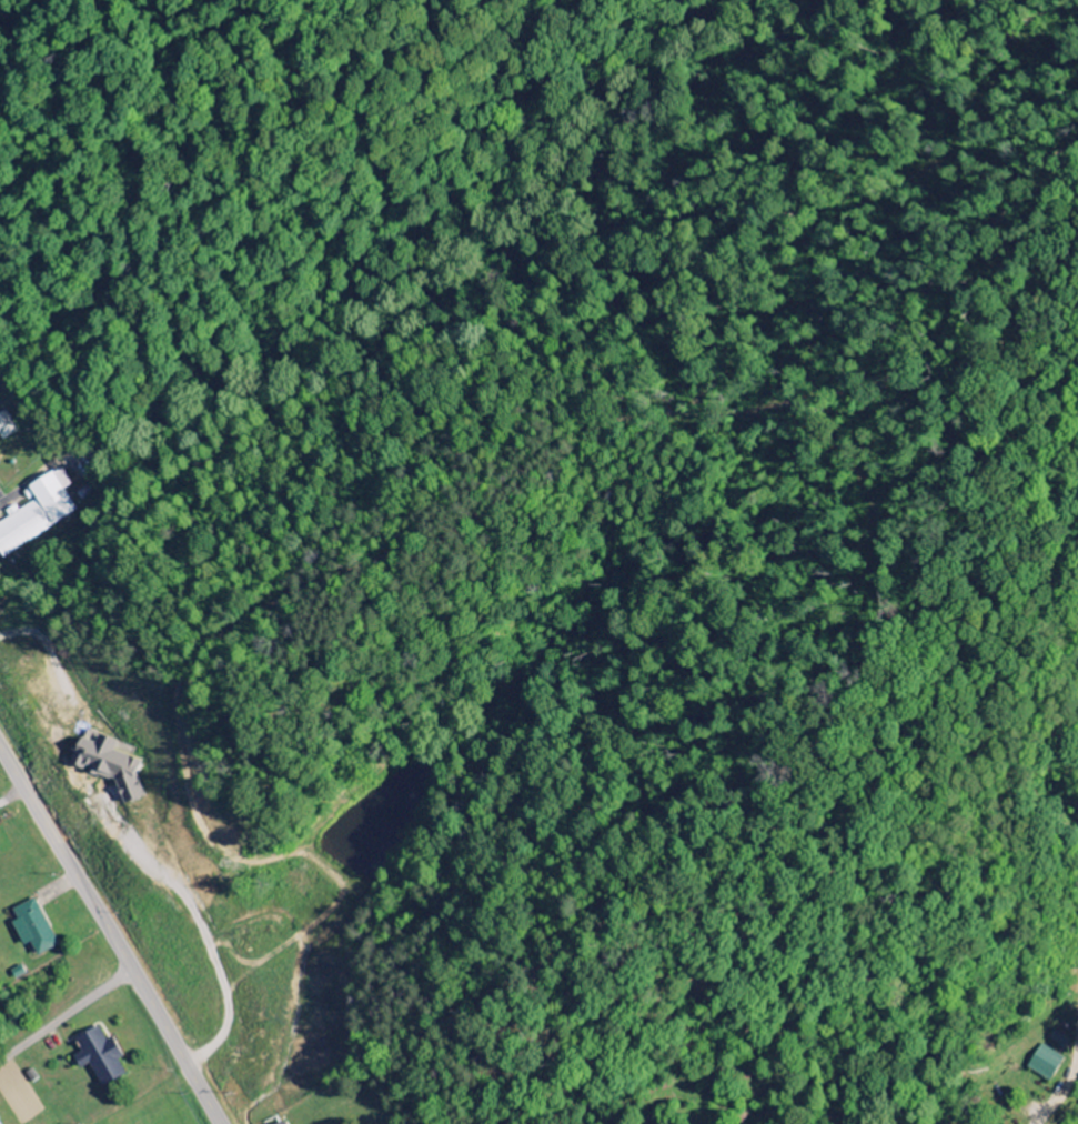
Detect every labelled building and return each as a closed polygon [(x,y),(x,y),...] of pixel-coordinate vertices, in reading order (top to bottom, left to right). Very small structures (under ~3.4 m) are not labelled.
[(143,797),(134,775),(138,763),(112,752),(116,743),(88,732),(84,742),(75,738),(71,749),(72,754),(68,766),(81,771),(82,770),(111,782),(121,806),(143,797)] [(29,944),(35,958),(58,947),(35,900),(12,911),(17,922),(11,925),(21,947),(29,944)] [(125,1076),(118,1061),(122,1059),(112,1037),(105,1040),(99,1027),(73,1038),(80,1053),(71,1058),(77,1071),(89,1066),(99,1088),(125,1076)] [(1062,1057),(1037,1046),(1026,1071),(1051,1082),(1062,1057)]
